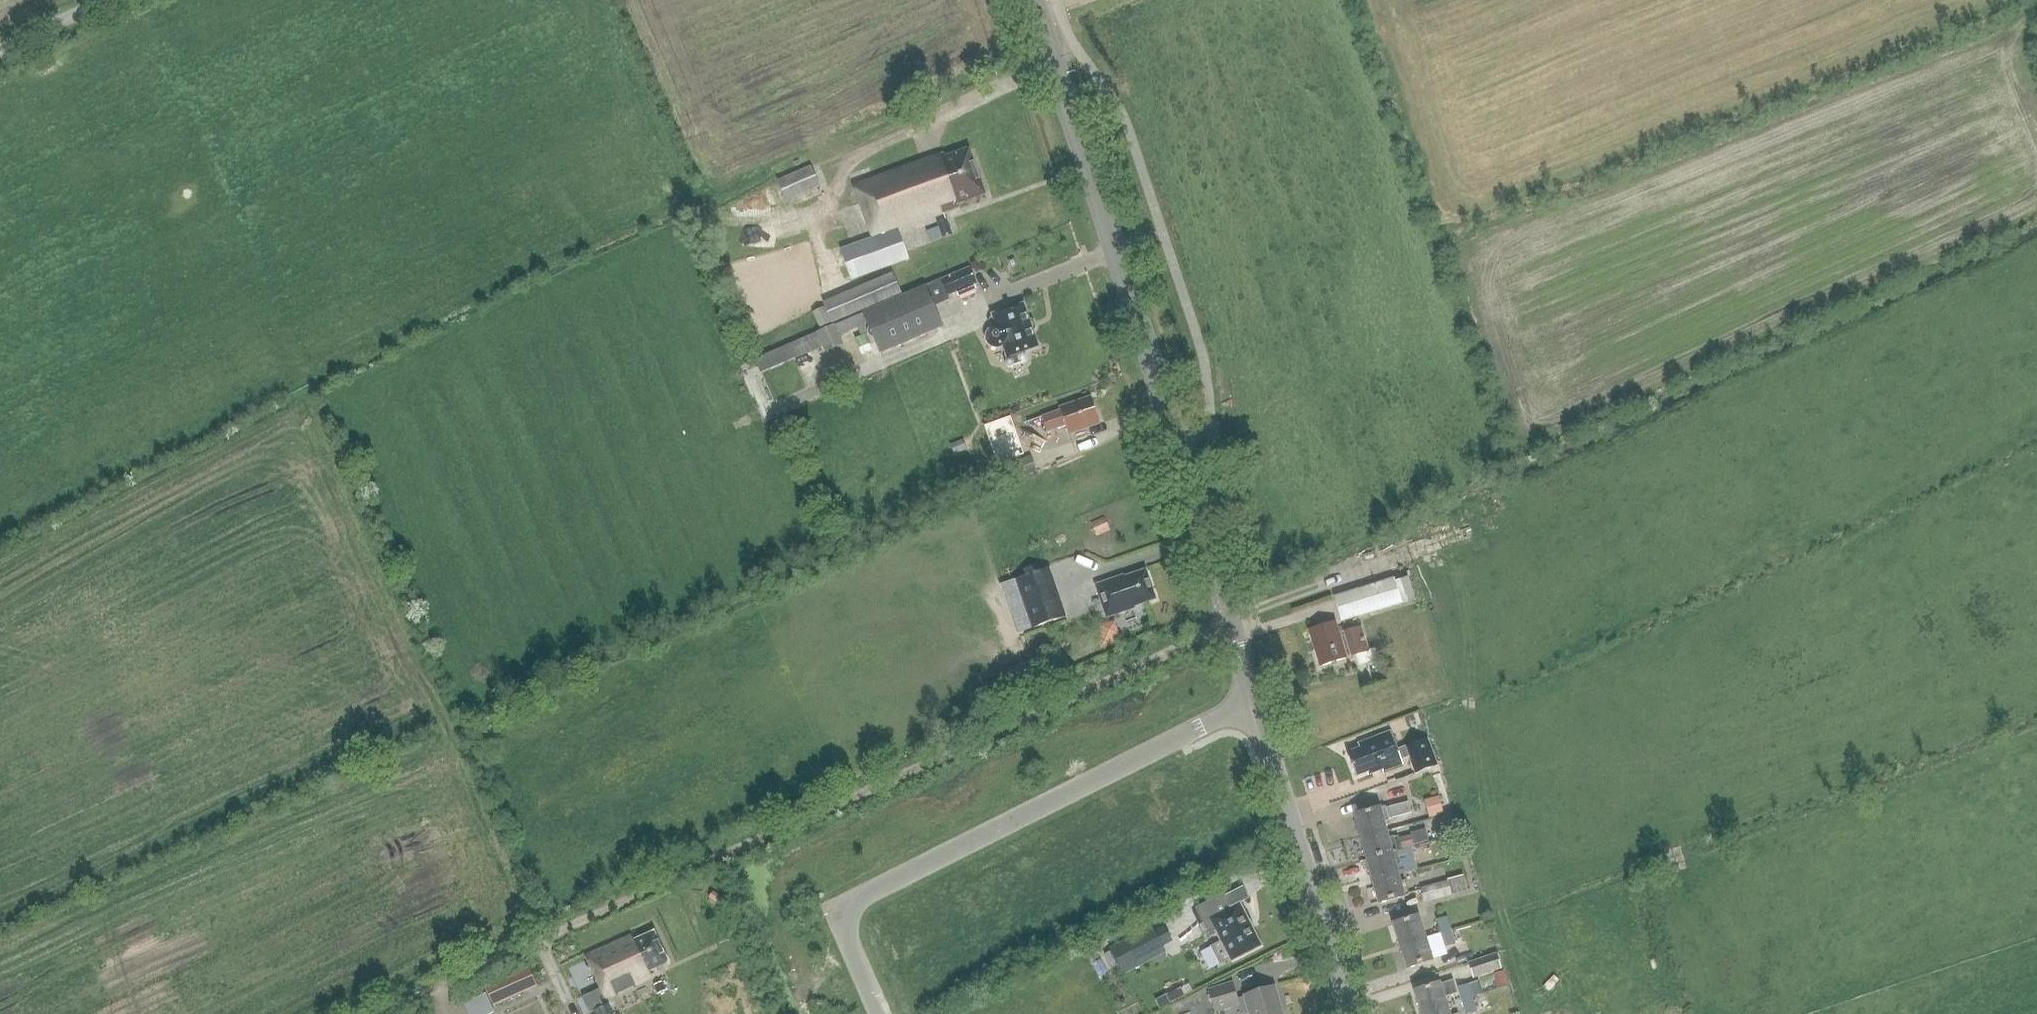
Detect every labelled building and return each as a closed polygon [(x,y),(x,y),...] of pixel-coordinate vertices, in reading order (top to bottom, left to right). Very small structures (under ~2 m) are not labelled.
[(898,229),(958,208),(956,203),(983,193),(968,150),(946,158),(944,153),(855,187),(872,238),(841,250),(851,279),(909,259),(898,229)] [(812,166),(811,163),(777,178),(787,200),(797,195),(798,196),(820,186),(812,166)] [(943,238),(951,235),(946,221),(938,224),(943,238)] [(864,312),(864,313),(881,354),(942,328),(933,307),(950,299),(948,295),(976,284),(970,268),(926,287),(926,286),(925,287),(865,313),(864,312)] [(832,323),(902,294),(893,272),(823,301),(824,305),(816,309),(823,326),(831,322),(832,323)] [(987,336),(987,338),(987,339),(987,341),(988,343),(989,344),(990,344),(991,345),(993,346),(994,346),(996,347),(998,347),(1000,347),(1002,346),(1004,346),(1008,357),(1009,359),(1008,359),(1008,360),(1007,360),(1007,361),(1006,361),(1006,362),(1006,363),(1006,364),(1006,365),(1006,366),(1007,366),(1007,367),(1008,367),(1009,367),(1010,367),(1011,367),(1012,367),(1013,366),(1013,365),(1021,363),(1022,363),(1023,363),(1024,363),(1024,362),(1025,362),(1026,362),(1026,361),(1027,360),(1027,359),(1027,358),(1027,357),(1026,357),(1026,356),(1025,355),(1024,355),(1023,355),(1022,352),(1038,346),(1023,305),(993,315),(997,327),(994,328),(992,329),(990,330),(989,332),(988,333),(988,334),(987,335),(987,336)] [(1091,399),(1061,410),(1046,416),(1051,431),(1066,426),(1069,435),(1081,431),(1082,428),(1099,421),(1091,399)] [(1011,417),(985,427),(999,464),(1025,454),(1011,417)] [(1048,569),(1017,579),(1034,627),(1064,616),(1048,569)] [(1125,577),(1124,575),(1095,585),(1106,617),(1135,608),(1134,606),(1155,599),(1145,570),(1125,577)] [(1341,617),(1373,607),(1374,610),(1401,601),(1394,579),(1335,597),(1341,617)] [(1101,624),(1110,642),(1123,636),(1114,618),(1101,624)] [(1341,639),(1336,622),(1309,630),(1320,666),(1347,658),(1346,657),(1352,655),(1352,656),(1356,655),(1359,665),(1378,659),(1375,648),(1367,651),(1360,628),(1345,633),(1346,637),(1341,639)] [(1392,731),(1359,743),(1361,748),(1347,753),(1356,776),(1374,770),(1374,772),(1383,769),(1384,771),(1404,764),(1392,731)] [(1439,765),(1429,739),(1408,747),(1417,773),(1439,765)] [(1427,800),(1431,816),(1444,812),(1440,797),(1427,800)] [(1385,805),(1388,816),(1414,810),(1411,799),(1385,805)] [(1355,815),(1361,839),(1387,832),(1385,822),(1389,821),(1385,807),(1381,808),(1355,815)] [(1455,835),(1453,824),(1442,826),(1444,838),(1455,835)] [(1361,839),(1367,861),(1397,853),(1396,850),(1414,845),(1412,836),(1399,839),(1398,836),(1389,839),(1387,832),(1361,839)] [(1397,853),(1367,861),(1373,882),(1399,876),(1396,866),(1412,862),(1409,851),(1397,854),(1397,853)] [(1448,881),(1452,895),(1467,891),(1463,875),(1447,880),(1448,881)] [(1401,883),(1399,876),(1373,882),(1379,903),(1404,897),(1404,896),(1408,895),(1405,882),(1401,883)] [(1421,888),(1424,902),(1452,895),(1448,881),(1421,888)] [(1224,893),(1195,908),(1210,937),(1217,933),(1221,941),(1210,946),(1219,964),(1230,959),(1231,961),(1262,946),(1240,903),(1231,907),(1224,893)] [(1394,924),(1401,947),(1427,939),(1419,916),(1394,924)] [(1451,930),(1447,917),(1437,920),(1441,933),(1451,930)] [(1123,973),(1164,951),(1152,928),(1111,950),(1123,973)] [(1455,944),(1451,930),(1441,933),(1446,947),(1455,944)] [(668,962),(654,932),(634,941),(632,936),(586,956),(605,998),(652,977),(649,971),(668,962)] [(1407,968),(1433,961),(1427,939),(1401,947),(1407,968)] [(1501,970),(1496,953),(1468,962),(1473,979),(1501,970)] [(537,984),(530,967),(486,987),(493,1003),(537,984)] [(1507,986),(1504,972),(1494,974),(1497,988),(1507,986)] [(1441,985),(1440,983),(1415,991),(1422,1013),(1447,1005),(1445,997),(1457,993),(1453,981),(1441,985)] [(666,991),(661,982),(654,985),(658,994),(666,991)] [(1232,984),(1209,991),(1215,1012),(1238,1005),(1241,1013),(1282,1013),(1274,987),(1245,996),(1245,997),(1237,1000),(1232,984)] [(1463,1000),(1472,997),(1468,984),(1458,987),(1463,1000)] [(1472,997),(1463,1000),(1467,1013),(1477,1010),(1472,997)] [(1180,1013),(1204,1013),(1200,999),(1177,1006),(1180,1013)] [(608,1004),(589,1013),(590,1013),(612,1013),(608,1004)] [(1422,1013),(1450,1013),(1447,1005),(1422,1013)]
